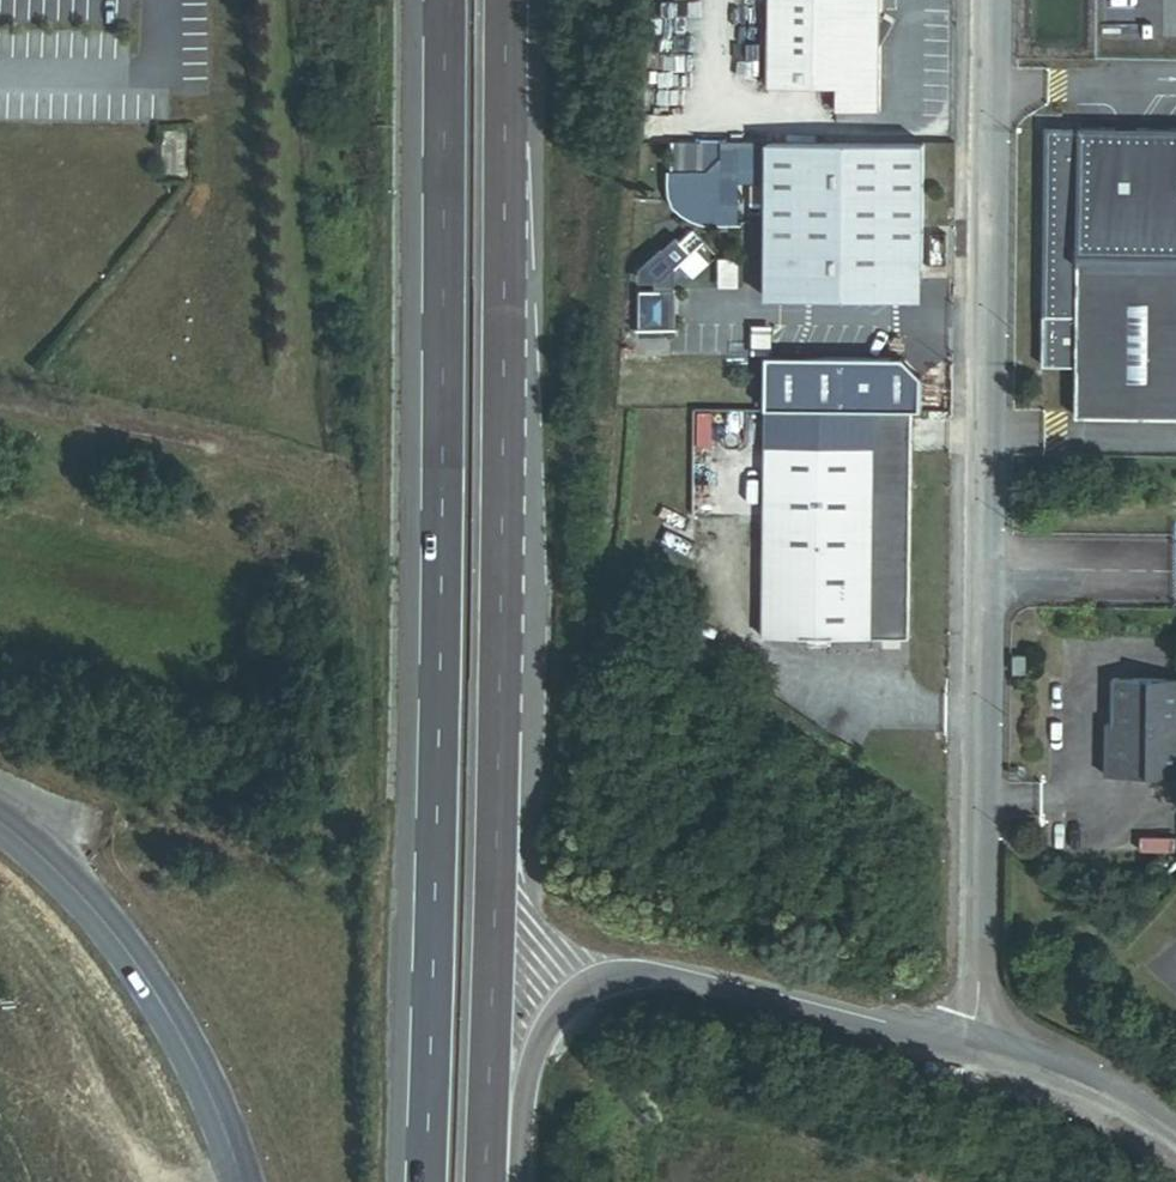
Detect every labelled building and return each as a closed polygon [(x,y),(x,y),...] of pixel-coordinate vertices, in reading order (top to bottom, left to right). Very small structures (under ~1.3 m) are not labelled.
[(768,85),(838,86),(837,109),(880,109),(881,43),(893,25),(881,19),(881,0),(769,0),(768,85)] [(1081,128),(1081,255),(1175,256),(1175,128),(1081,128)] [(927,278),(929,141),(772,142),(770,298),(905,300),(927,278)] [(764,219),(765,145),(671,143),(670,224),(739,225),(739,218),(764,219)] [(648,287),(708,261),(699,241),(639,267),(648,287)] [(1081,255),(1081,315),(1046,315),(1046,368),(1081,368),(1082,411),(1175,411),(1175,256),(1081,255)] [(640,294),(638,330),(675,332),(678,296),(640,294)] [(766,360),(767,409),(915,410),(922,410),(922,380),(904,362),(766,360)] [(914,638),(915,410),(767,409),(765,637),(809,637),(809,645),(828,645),(828,637),(914,638)] [(1027,654),(1015,653),(1014,670),(1026,672),(1027,654)] [(1116,676),(1115,709),(1127,710),(1126,722),(1108,721),(1106,772),(1175,775),(1175,678),(1116,676)]
